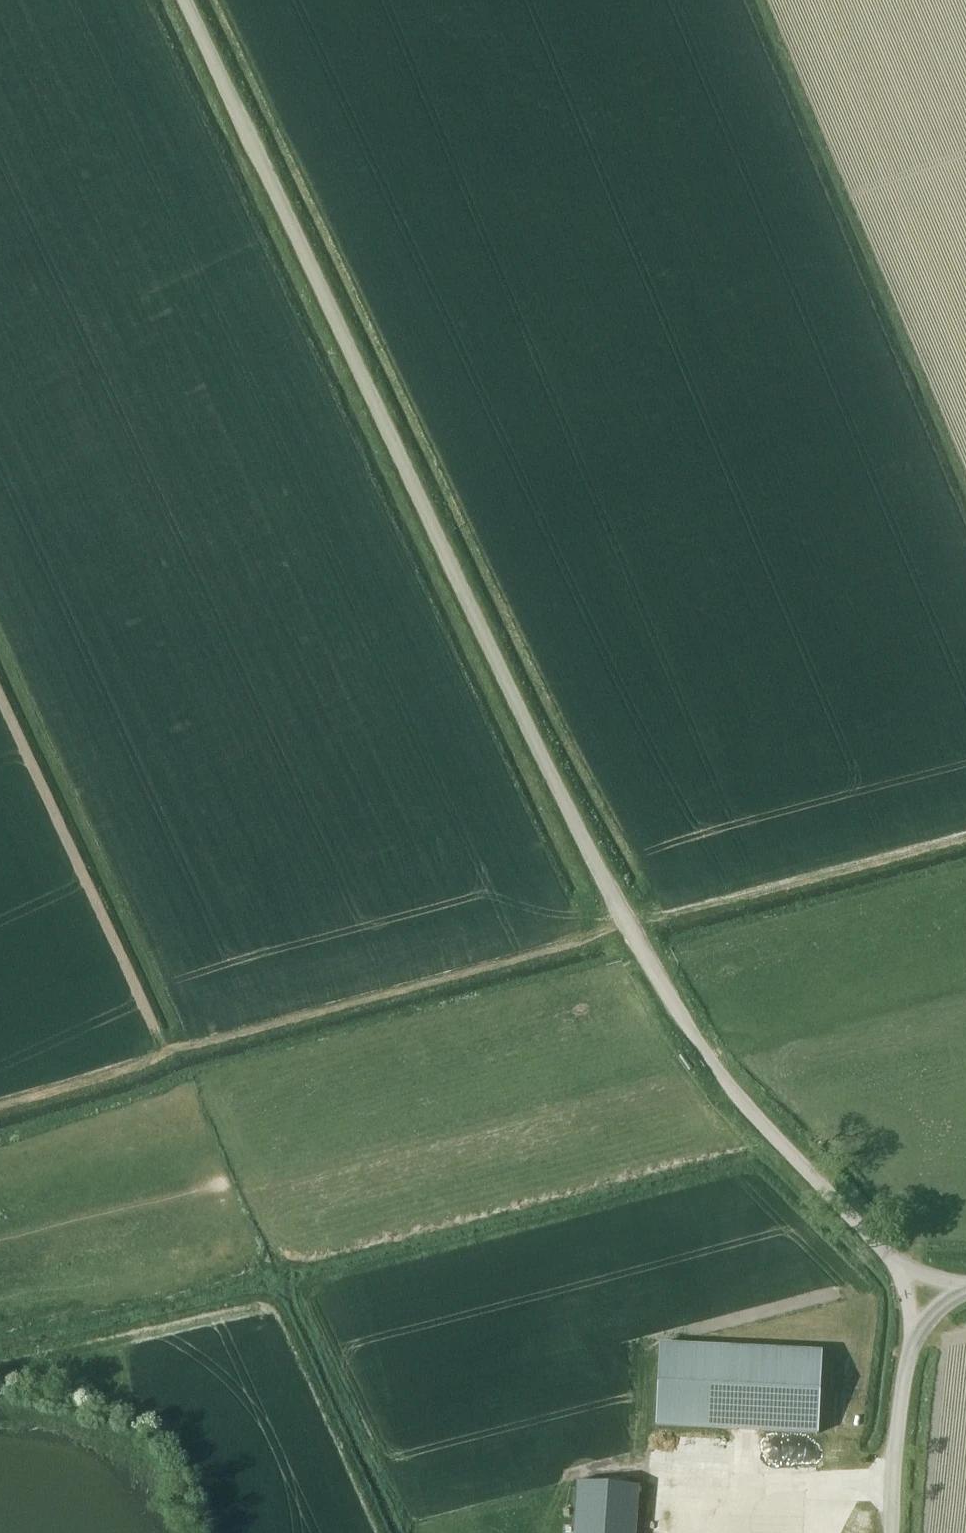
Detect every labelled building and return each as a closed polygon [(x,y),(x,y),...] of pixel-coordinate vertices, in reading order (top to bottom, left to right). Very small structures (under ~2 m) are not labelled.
[(656,1427),(817,1435),(821,1354),(660,1346),(656,1427)] [(637,1487),(577,1484),(574,1532),(635,1532),(637,1487)]
